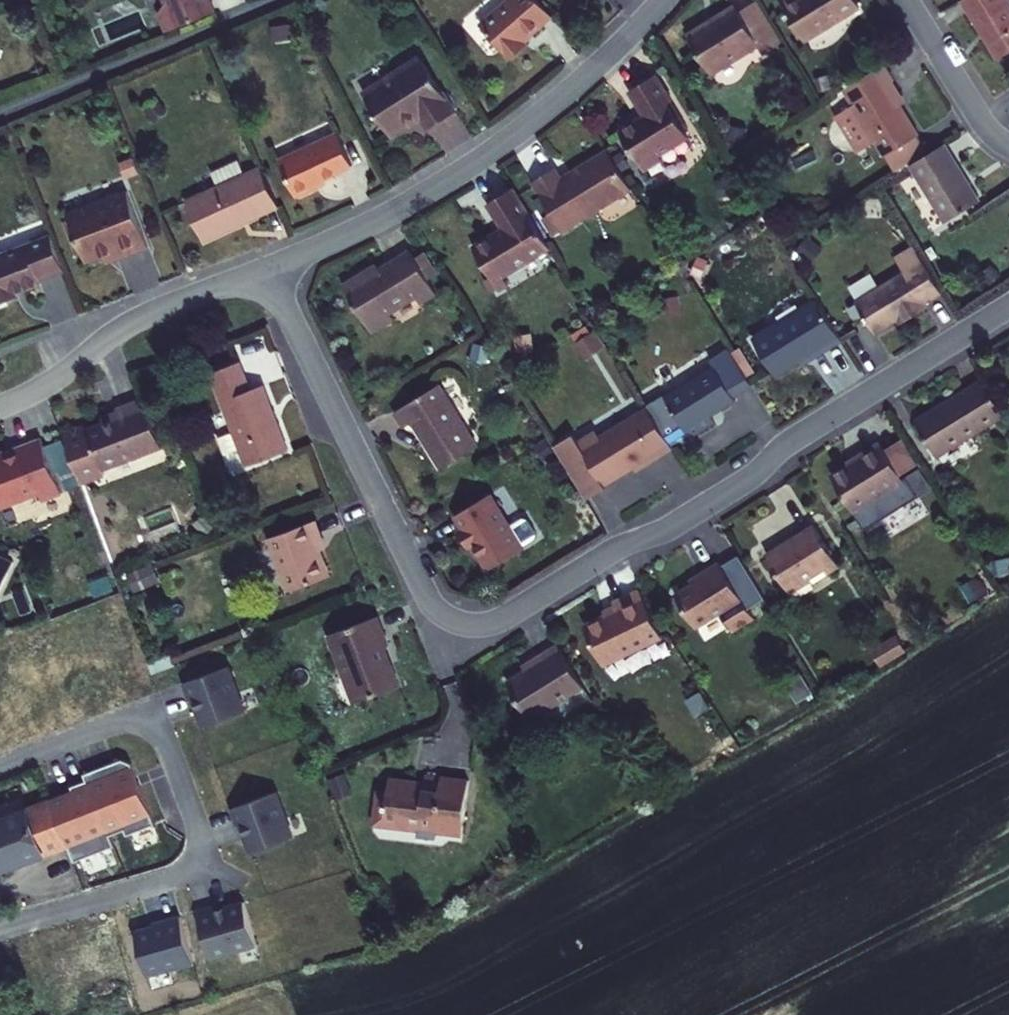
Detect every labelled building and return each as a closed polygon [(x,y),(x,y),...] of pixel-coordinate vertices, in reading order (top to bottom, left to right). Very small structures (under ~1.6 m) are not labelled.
[(158,13),(167,32),(214,11),(210,0),(163,0),(165,6),(158,13)] [(479,24),(509,60),(526,46),(523,42),(551,18),(536,0),(507,0),(479,24)] [(854,0),(778,0),(803,41),(858,7),(854,0)] [(997,60),(999,59),(1004,68),(1008,66),(1008,5),(1006,0),(964,0),(961,2),(997,60)] [(782,45),(755,2),(751,5),(763,27),(777,48),(782,45)] [(707,24),(686,37),(709,74),(755,46),(762,57),(777,48),(763,27),(751,5),(738,13),(735,7),(715,19),(717,22),(709,27),(707,24)] [(418,117),(426,128),(452,111),(418,57),(362,93),(389,136),(418,117)] [(845,88),(885,155),(917,135),(887,84),(893,80),(884,65),(845,88)] [(687,135),(666,101),(669,100),(652,73),(627,89),(643,115),(617,131),(642,169),(661,157),(658,152),(687,135)] [(312,186),(350,169),(335,136),(278,162),(294,199),(315,190),(312,186)] [(909,166),(944,224),(980,204),(944,146),(909,166)] [(559,179),(553,169),(531,182),(562,232),(630,191),(622,178),(605,150),(559,179)] [(205,171),(211,185),(238,172),(232,159),(205,171)] [(211,185),(182,198),(200,238),(274,205),(257,164),(238,172),(211,185)] [(472,249),(498,291),(506,286),(501,279),(548,249),(536,230),(511,190),(485,205),(502,230),(472,249)] [(112,254),(115,261),(146,249),(125,193),(66,214),(84,264),(112,254)] [(0,256),(0,305),(16,299),(15,293),(39,284),(38,282),(63,272),(50,237),(0,256)] [(418,303),(435,292),(409,251),(367,277),(364,272),(342,286),(371,332),(392,319),(389,314),(415,298),(418,303)] [(923,263),(856,303),(874,333),(897,319),(900,323),(927,308),(923,302),(941,292),(923,263)] [(815,298),(752,337),(773,373),(818,346),(821,350),(840,340),(815,298)] [(655,422),(671,447),(689,437),(690,438),(714,423),(710,417),(735,401),(733,398),(751,387),(728,349),(709,362),(713,368),(665,399),(673,411),(655,422)] [(233,432),(246,466),(287,452),(263,386),(249,390),(240,363),(211,373),(233,432)] [(934,412),(916,423),(936,458),(1004,416),(983,380),(938,407),(940,411),(936,413),(934,412)] [(411,423),(441,470),(476,446),(438,386),(394,413),(403,428),(411,423)] [(119,415),(86,428),(84,424),(61,433),(79,482),(103,473),(102,469),(160,447),(142,398),(115,408),(119,415)] [(596,434),(578,445),(571,434),(552,445),(585,498),(603,487),(602,485),(640,462),(642,465),(671,447),(655,422),(648,410),(601,440),(596,434)] [(219,438),(231,470),(245,465),(233,432),(219,438)] [(902,481),(898,474),(915,463),(899,435),(881,447),(877,441),(854,455),(856,458),(828,474),(858,525),(899,500),(891,487),(902,481)] [(0,452),(0,504),(37,490),(41,501),(61,493),(40,438),(15,448),(16,450),(4,454),(3,451),(0,452)] [(891,487),(899,500),(910,493),(902,481),(891,487)] [(471,545),(487,570),(523,549),(508,526),(489,494),(453,515),(462,529),(457,532),(466,548),(471,545)] [(523,518),(508,526),(523,549),(536,541),(538,534),(529,519),(523,518)] [(267,540),(287,591),(326,577),(312,540),(319,539),(312,522),(267,540)] [(783,544),(764,556),(787,592),(808,579),(812,584),(836,569),(811,526),(795,534),(797,538),(785,546),(783,544)] [(14,563),(0,557),(0,593),(14,563)] [(752,620),(746,610),(762,599),(736,557),(719,567),(717,563),(697,575),(695,583),(674,596),(694,629),(720,613),(721,616),(732,633),(752,620)] [(584,625),(603,666),(663,638),(639,589),(612,602),(614,605),(616,609),(605,615),(584,625)] [(605,615),(616,609),(614,605),(603,610),(605,615)] [(388,647),(377,617),(329,635),(345,677),(351,675),(361,701),(399,686),(391,665),(389,665),(383,652),(385,652),(388,647)] [(879,665),(904,651),(896,638),(872,652),(879,665)] [(520,719),(525,716),(528,721),(582,687),(555,644),(531,659),(532,664),(504,682),(515,699),(510,702),(520,719)] [(228,666),(184,683),(190,700),(194,698),(198,707),(196,708),(204,727),(245,711),(228,666)] [(73,794),(50,803),(66,843),(73,862),(113,847),(109,836),(124,830),(126,836),(154,825),(131,764),(121,761),(83,775),(86,782),(70,788),(73,794)] [(432,831),(446,833),(447,827),(459,829),(466,780),(422,775),(421,782),(420,787),(410,785),(410,781),(386,778),(384,792),(374,790),(370,821),(414,826),(413,837),(431,840),(432,831)] [(275,793),(231,810),(238,826),(242,825),(245,834),(244,834),(251,854),(293,838),(275,793)] [(66,843),(50,803),(0,822),(0,868),(66,843)] [(210,908),(196,912),(210,958),(256,945),(244,904),(212,913),(210,908)] [(165,924),(135,933),(147,976),(193,963),(180,917),(164,922),(165,924)]
